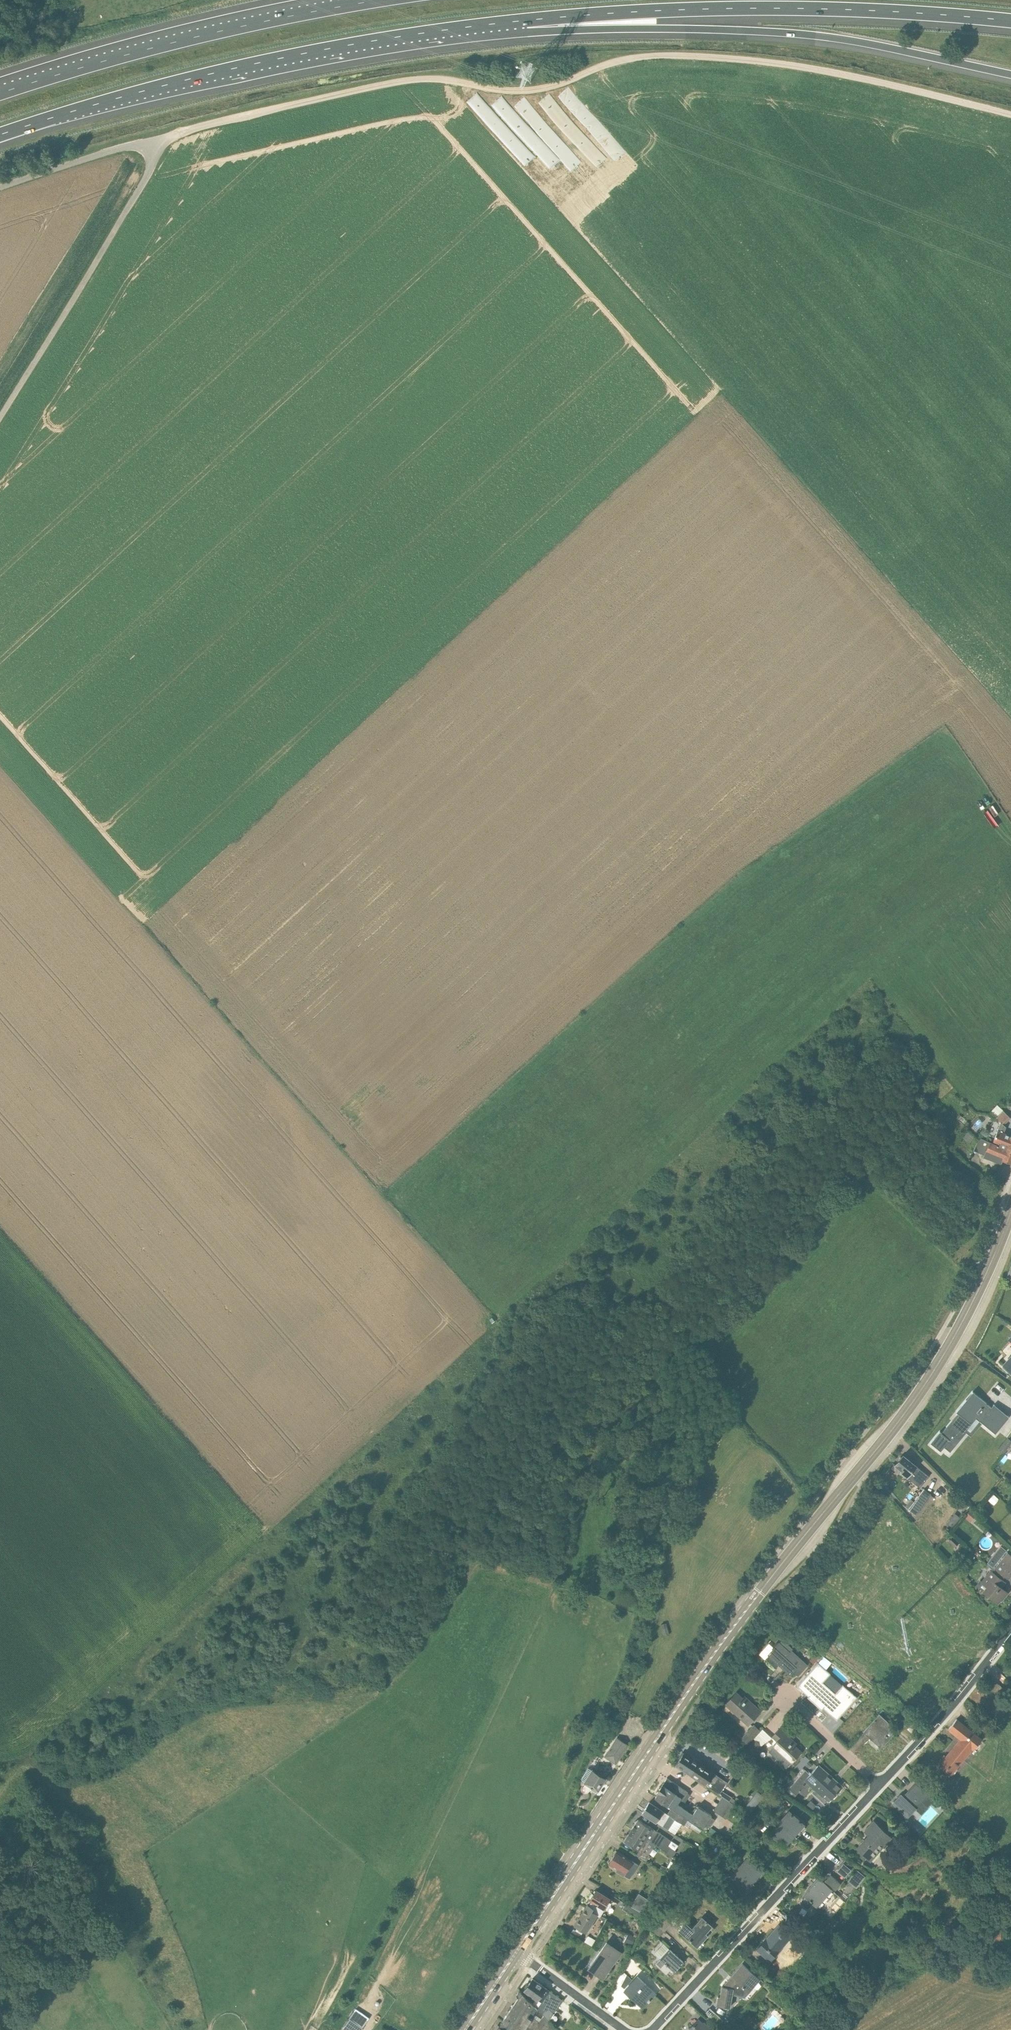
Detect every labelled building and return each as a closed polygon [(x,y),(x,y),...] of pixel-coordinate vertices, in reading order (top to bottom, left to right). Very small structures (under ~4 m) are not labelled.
[(1004,1122),(1010,1116),(1010,1115),(999,1103),(992,1110),(1004,1122)] [(1004,1134),(1006,1127),(1001,1123),(993,1142),(999,1147),(1006,1150),(1005,1155),(1010,1157),(1010,1137),(1004,1134)] [(968,1132),(963,1139),(969,1144),(975,1137),(968,1132)] [(1010,1164),(1010,1162),(1010,1157),(1005,1155),(1006,1150),(999,1147),(993,1142),(980,1137),(974,1151),(984,1155),(983,1157),(994,1161),(995,1158),(1010,1164)] [(1010,1416),(1010,1410),(999,1400),(997,1402),(992,1397),(978,1385),(967,1399),(968,1399),(962,1406),(964,1407),(948,1427),(946,1425),(936,1437),(946,1445),(950,1441),(956,1446),(974,1424),(971,1422),(981,1411),(986,1415),(985,1417),(1000,1429),(1010,1416)] [(1000,1449),(1004,1453),(1010,1444),(1010,1441),(1007,1438),(999,1449),(1000,1449)] [(917,1467),(903,1455),(902,1457),(900,1457),(899,1459),(899,1460),(895,1465),(902,1471),(901,1472),(908,1478),(913,1482),(920,1488),(929,1476),(917,1467)] [(932,1495),(926,1490),(924,1489),(909,1509),(916,1515),(932,1495)] [(978,1514),(976,1513),(971,1509),(964,1517),(971,1523),(978,1514)] [(948,1542),(955,1548),(960,1543),(953,1537),(948,1542)] [(1010,1572),(1010,1554),(1005,1561),(1000,1556),(992,1566),(1003,1576),(1008,1569),(1010,1572)] [(997,1603),(1000,1599),(1005,1593),(998,1587),(1001,1583),(988,1573),(981,1582),(987,1586),(983,1591),(997,1603)] [(667,1623),(661,1625),(664,1637),(670,1635),(667,1623)] [(774,1648),(769,1643),(759,1654),(765,1659),(769,1655),(790,1674),(793,1670),(798,1675),(807,1665),(792,1651),(792,1649),(782,1640),(774,1648)] [(815,1665),(817,1663),(816,1663),(822,1657),(811,1648),(805,1655),(811,1660),(810,1661),(815,1665)] [(831,1674),(818,1663),(798,1685),(809,1695),(807,1697),(822,1710),(824,1708),(837,1720),(857,1698),(843,1685),(835,1693),(823,1682),(831,1674)] [(748,1703),(736,1692),(726,1704),(748,1724),(761,1711),(750,1701),(748,1703)] [(879,1714),(870,1724),(863,1732),(881,1748),(895,1733),(885,1724),(888,1722),(879,1714)] [(960,1739),(971,1748),(972,1748),(974,1750),(981,1739),(957,1719),(948,1729),(960,1739)] [(743,1749),(760,1730),(754,1725),(737,1745),(743,1749)] [(992,1733),(996,1736),(1002,1729),(998,1726),(992,1733)] [(787,1768),(791,1763),(796,1757),(798,1758),(801,1754),(800,1753),(801,1752),(788,1741),(791,1739),(780,1729),(768,1742),(773,1747),(768,1752),(787,1768)] [(617,1738),(605,1756),(616,1764),(628,1745),(617,1738)] [(942,1758),(937,1764),(952,1776),(953,1775),(954,1776),(958,1771),(956,1770),(971,1748),(960,1739),(944,1759),(942,1758)] [(742,1755),(747,1760),(761,1745),(755,1740),(742,1755)] [(676,1764),(684,1770),(724,1796),(723,1797),(730,1802),(732,1798),(722,1791),(728,1783),(682,1753),(679,1758),(680,1759),(676,1764)] [(808,1755),(795,1764),(799,1769),(811,1759),(808,1755)] [(749,1769),(732,1756),(725,1765),(742,1777),(749,1769)] [(810,1775),(805,1771),(788,1789),(795,1796),(804,1786),(803,1785),(806,1782),(823,1797),(829,1803),(832,1799),(842,1787),(836,1781),(834,1783),(831,1781),(833,1779),(827,1773),(826,1774),(823,1772),(824,1771),(818,1765),(810,1775)] [(598,1790),(606,1778),(594,1770),(593,1771),(588,1768),(582,1778),(586,1781),(582,1786),(582,1787),(582,1789),(582,1790),(583,1791),(583,1792),(584,1792),(585,1792),(587,1792),(588,1791),(591,1786),(593,1786),(592,1788),(596,1791),(597,1789),(598,1790)] [(655,1797),(672,1808),(689,1819),(693,1822),(703,1828),(705,1825),(710,1828),(716,1820),(711,1817),(712,1816),(698,1806),(693,1814),(683,1808),(686,1804),(682,1801),(688,1792),(667,1778),(661,1786),(659,1787),(658,1789),(658,1791),(657,1792),(658,1793),(655,1797)] [(893,1803),(892,1804),(908,1819),(917,1809),(916,1808),(922,1802),(928,1808),(934,1800),(929,1796),(929,1795),(916,1783),(903,1797),(901,1795),(898,1798),(897,1797),(892,1802),(893,1803)] [(753,1796),(743,1808),(751,1814),(760,1801),(753,1796)] [(714,1811),(726,1819),(735,1806),(730,1802),(723,1797),(714,1811)] [(676,1820),(684,1825),(689,1819),(672,1808),(668,1814),(649,1802),(642,1813),(669,1830),(676,1820)] [(789,1812),(780,1822),(794,1835),(803,1824),(789,1812)] [(674,1858),(677,1853),(667,1846),(671,1841),(638,1819),(637,1821),(635,1822),(635,1824),(631,1829),(655,1845),(674,1858)] [(689,1828),(690,1826),(693,1822),(689,1819),(684,1825),(689,1828)] [(858,1848),(871,1861),(892,1839),(873,1821),(864,1830),(870,1835),(858,1848)] [(794,1835),(780,1822),(770,1833),(784,1845),(794,1835),(796,1837),(797,1837),(794,1835)] [(725,1837),(711,1828),(709,1832),(722,1841),(725,1837)] [(646,1862),(650,1856),(649,1855),(655,1845),(631,1829),(628,1835),(626,1836),(625,1838),(624,1840),(640,1850),(636,1856),(646,1862)] [(637,1865),(617,1851),(609,1863),(617,1867),(615,1870),(629,1878),(637,1865)] [(738,1870),(754,1885),(755,1884),(752,1882),(761,1871),(746,1860),(738,1870)] [(754,1885),(738,1870),(728,1881),(742,1892),(751,1882),(754,1885)] [(857,1871),(849,1882),(857,1888),(865,1877),(857,1871)] [(804,1895),(818,1907),(825,1913),(840,1896),(829,1887),(831,1885),(836,1890),(841,1884),(831,1875),(824,1883),(818,1878),(804,1895)] [(601,1915),(611,1899),(596,1890),(590,1900),(591,1901),(589,1905),(588,1904),(586,1906),(601,1915)] [(639,1894),(632,1905),(647,1915),(654,1904),(639,1894)] [(622,1910),(643,1922),(646,1915),(626,1903),(622,1910)] [(574,1925),(586,1932),(587,1932),(597,1915),(600,1917),(601,1915),(586,1906),(574,1925)] [(655,1924),(664,1932),(672,1923),(662,1914),(654,1923),(655,1924)] [(686,1923),(679,1930),(698,1947),(698,1946),(709,1934),(714,1928),(709,1923),(712,1920),(705,1915),(703,1917),(702,1917),(692,1928),(686,1923)] [(659,1937),(664,1932),(655,1924),(654,1923),(653,1921),(648,1927),(659,1937)] [(1004,1928),(991,1927),(991,1941),(1001,1941),(1002,1934),(1004,1934),(1004,1928)] [(766,1939),(757,1949),(772,1963),(781,1952),(779,1951),(787,1942),(774,1930),(767,1939),(766,1939)] [(624,1943),(632,1946),(636,1938),(628,1934),(624,1943)] [(621,1952),(615,1948),(607,1942),(591,1964),(597,1968),(595,1971),(603,1977),(621,1952)] [(655,1964),(666,1975),(672,1969),(675,1972),(684,1962),(669,1949),(655,1964)] [(718,1998),(717,2005),(729,2007),(732,1993),(743,1995),(747,1991),(749,1993),(760,1980),(743,1964),(723,1986),(722,1986),(720,1998),(718,1998)] [(621,1986),(624,1989),(632,1980),(626,1975),(621,1986)] [(642,2008),(656,1993),(637,1976),(623,1991),(642,2008)] [(562,2000),(553,1993),(532,1978),(529,1984),(526,1984),(525,1986),(525,1989),(524,1990),(541,2002),(539,2006),(550,2018),(562,2000)] [(544,2017),(540,2020),(535,2017),(539,2011),(548,2020),(550,2018),(539,2006),(537,2008),(521,1992),(509,2010),(508,2011),(506,2013),(506,2015),(503,2019),(512,2029),(557,2029),(544,2017)] [(343,2028),(345,2029),(362,2029),(368,2021),(366,2020),(355,2011),(349,2020),(344,2027),(343,2028)] [(503,2019),(496,2029),(512,2029),(503,2019)] [(703,2025),(698,2021),(690,2029),(712,2029),(705,2023),(703,2025)]
